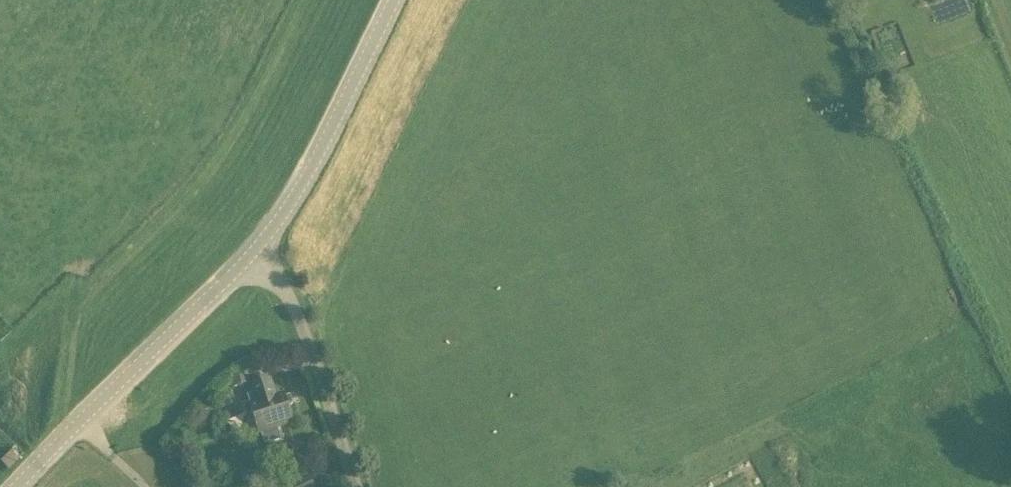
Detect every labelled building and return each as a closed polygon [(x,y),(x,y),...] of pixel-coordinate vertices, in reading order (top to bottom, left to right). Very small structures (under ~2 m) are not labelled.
[(245,373),(230,377),(233,388),(248,384),(245,373)] [(292,423),(285,400),(283,393),(277,395),(271,379),(249,386),(255,402),(248,404),(258,434),(260,433),(264,445),(283,439),(279,427),(292,423)] [(287,486),(314,486),(310,477),(287,486)]
